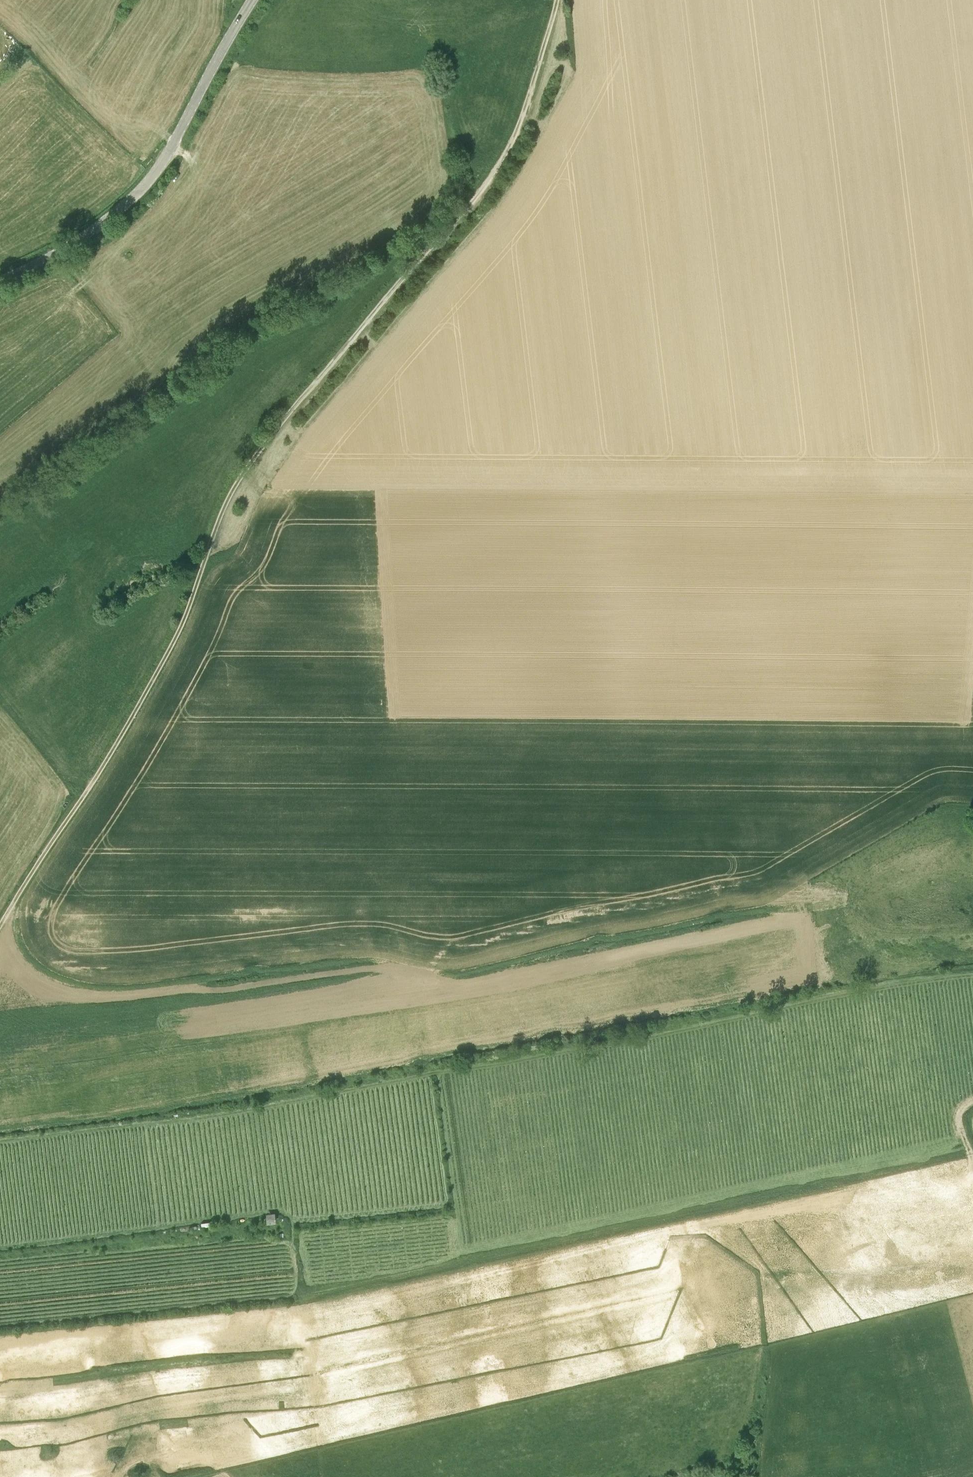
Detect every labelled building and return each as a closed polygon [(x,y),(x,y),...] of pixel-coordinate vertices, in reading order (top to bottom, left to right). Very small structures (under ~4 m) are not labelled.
[(268,1212),(269,1221),(278,1220),(277,1211),(268,1212)]
